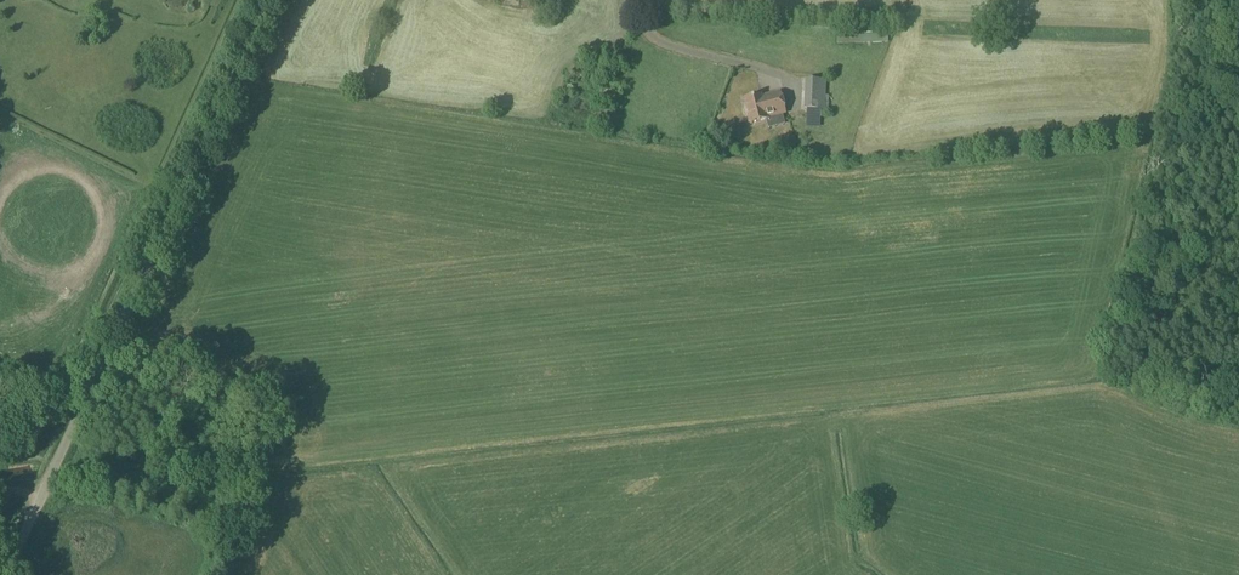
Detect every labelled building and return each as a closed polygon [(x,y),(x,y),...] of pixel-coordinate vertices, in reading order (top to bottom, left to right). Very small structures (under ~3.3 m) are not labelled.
[(545,2),(540,9),(548,14),(557,0),(547,0),(545,2)] [(825,110),(826,81),(805,80),(803,110),(825,110)] [(785,114),(780,93),(761,98),(761,96),(744,100),(750,124),(767,120),(766,119),(785,114)]
